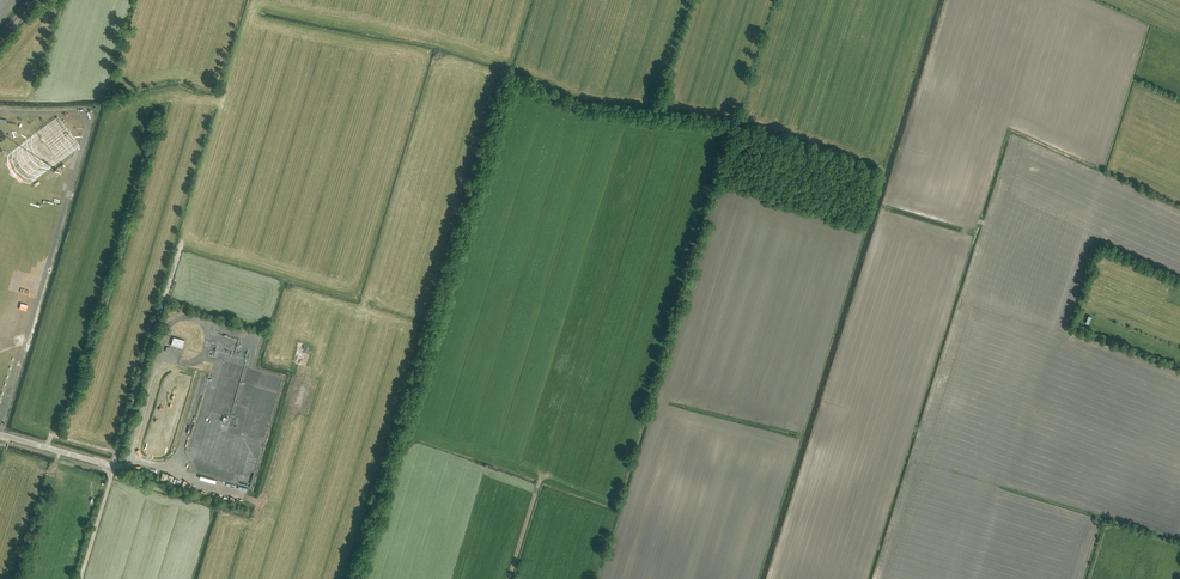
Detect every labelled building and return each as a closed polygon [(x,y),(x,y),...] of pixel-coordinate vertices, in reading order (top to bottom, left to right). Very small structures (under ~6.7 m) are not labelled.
[(182,348),(185,340),(174,337),(171,345),(182,348)]
